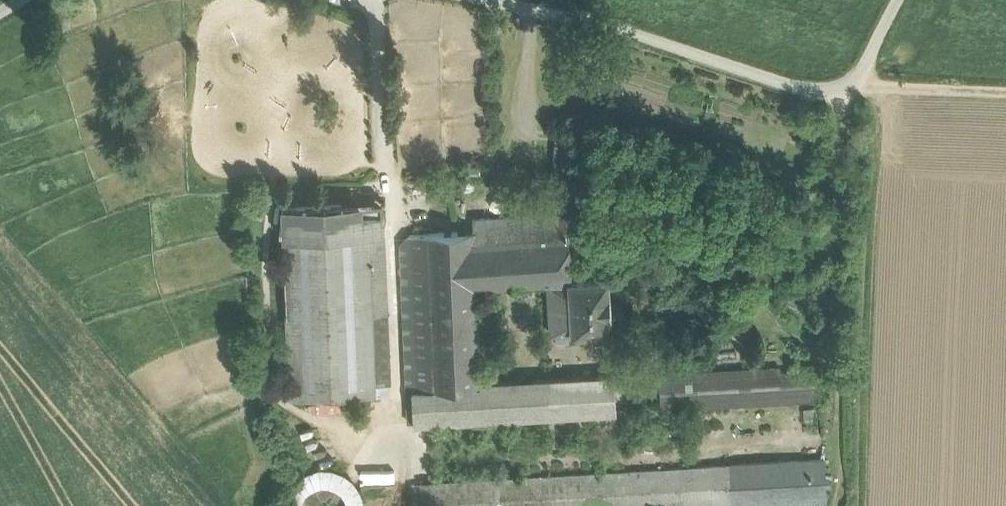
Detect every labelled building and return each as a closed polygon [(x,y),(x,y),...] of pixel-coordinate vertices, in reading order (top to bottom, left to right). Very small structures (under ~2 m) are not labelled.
[(283,207),(285,237),(385,233),(384,203),(283,207)] [(475,240),(569,233),(568,213),(473,219),(474,231),(475,240)] [(475,240),(474,231),(409,235),(416,391),(481,386),(481,382),(477,289),(475,240)] [(385,233),(285,237),(291,396),(347,394),(371,394),(377,394),(376,384),(374,313),(385,312),(389,312),(385,233)] [(570,280),(573,280),(569,233),(475,240),(477,289),(548,283),(570,282),(570,280)] [(408,420),(414,421),(413,390),(416,391),(409,235),(401,243),(408,420)] [(573,280),(570,280),(570,282),(574,333),(612,332),(609,277),(573,280)] [(551,335),(574,333),(570,282),(548,283),(551,335)] [(385,312),(374,313),(376,384),(388,384),(385,312)] [(817,367),(661,375),(662,409),(819,399),(817,367)] [(614,375),(481,382),(481,386),(416,391),(413,390),(414,421),(415,424),(617,412),(614,375)] [(371,394),(347,394),(347,406),(371,405),(371,394)] [(591,422),(583,437),(601,445),(608,428),(591,422)] [(420,483),(422,505),(725,505),(825,500),(824,459),(420,483)]
